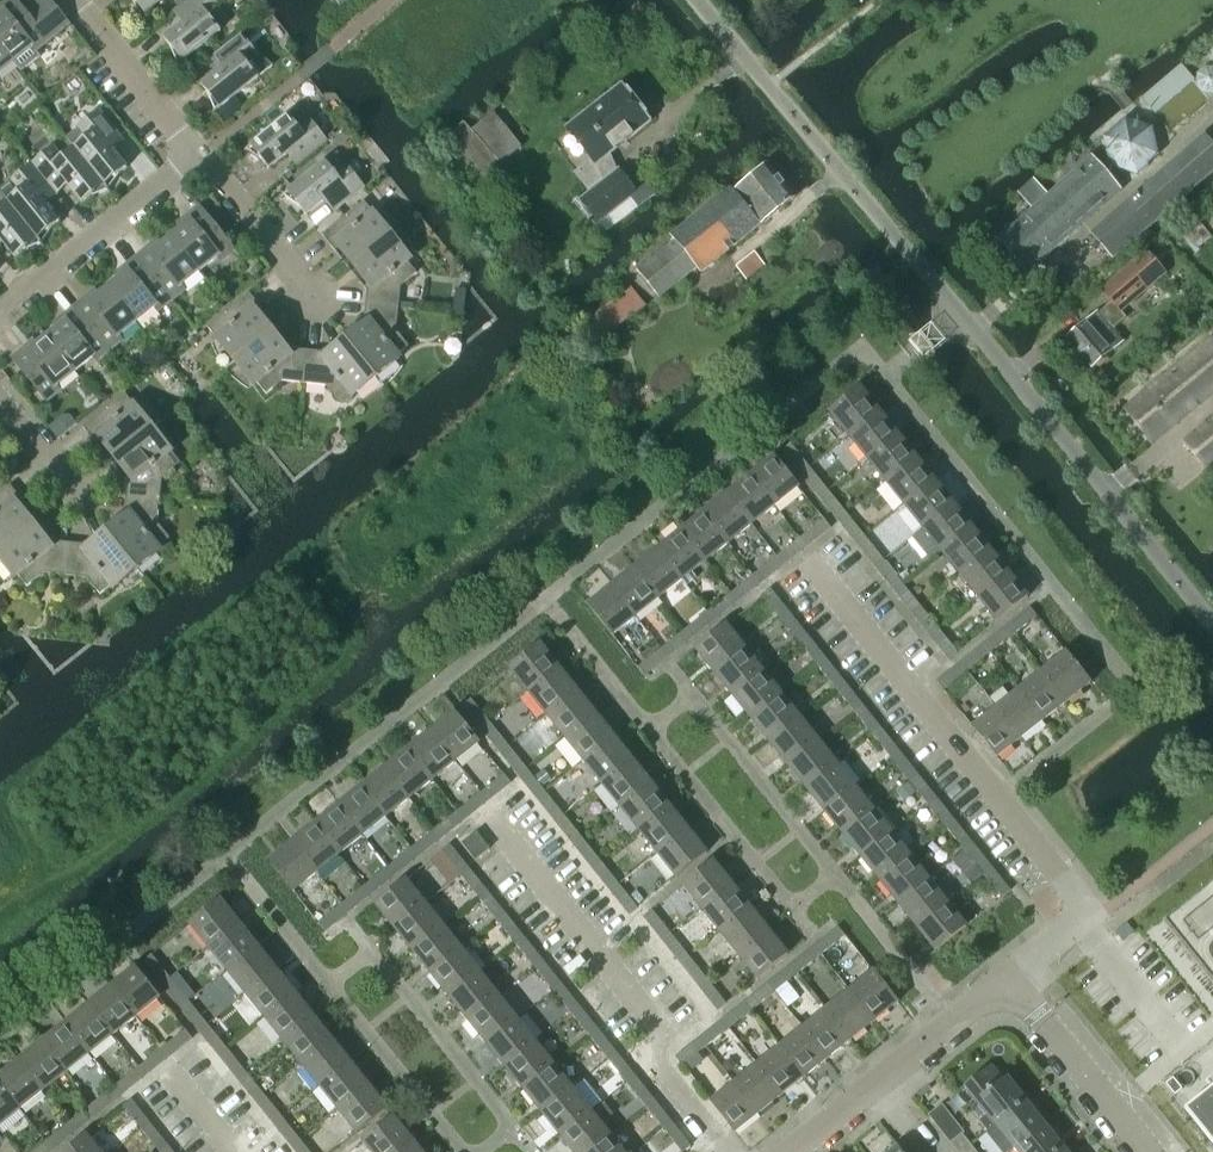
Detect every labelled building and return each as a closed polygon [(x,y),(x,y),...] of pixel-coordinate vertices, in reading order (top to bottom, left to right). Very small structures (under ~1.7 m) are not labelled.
[(0,15),(0,45),(14,62),(21,71),(39,56),(36,51),(70,24),(50,0),(41,0),(35,5),(26,12),(16,0),(9,0),(0,8),(4,12),(0,15)] [(134,1),(142,17),(163,0),(133,0),(134,1)] [(220,7),(215,0),(189,0),(182,5),(177,9),(186,20),(164,38),(171,48),(179,64),(221,31),(211,19),(220,7)] [(242,34),(214,56),(224,67),(201,85),(209,94),(217,110),(258,77),(274,65),(261,55),(259,56),(242,34)] [(14,62),(0,45),(0,73),(14,62)] [(1156,111),(1192,79),(1180,66),(1144,98),(1156,111)] [(623,83),(567,128),(596,165),(597,164),(605,182),(582,201),(599,223),(606,232),(639,207),(655,193),(648,184),(636,193),(619,171),(617,172),(609,154),(652,120),(650,117),(637,101),(623,83)] [(261,159),(268,169),(291,151),(300,162),(327,140),(311,121),(310,121),(298,107),(247,148),(261,159)] [(66,137),(74,147),(108,189),(118,175),(127,168),(109,145),(121,136),(99,109),(76,127),(77,129),(66,137)] [(1125,120),(1104,139),(1110,166),(1136,175),(1157,156),(1151,129),(1125,120)] [(1114,257),(1212,171),(1212,142),(1206,133),(1092,232),(1114,257)] [(51,147),(32,163),(54,190),(65,181),(83,204),(92,196),(108,189),(74,147),(63,156),(51,147)] [(298,206),(305,215),(328,198),(337,209),(364,187),(337,153),(284,195),(298,206)] [(1093,156),(1049,195),(1034,179),(1019,192),(1034,208),(999,238),(1028,271),(1122,189),(1093,156)] [(0,191),(0,192),(41,243),(51,229),(60,222),(43,199),(54,190),(32,163),(9,181),(10,183),(0,191)] [(676,241),(639,270),(659,296),(697,267),(701,273),(794,198),(768,164),(734,191),(731,187),(671,235),(676,241)] [(16,258),(25,250),(41,243),(0,192),(0,238),(16,258)] [(340,249),(354,266),(392,235),(364,201),(322,235),(336,252),(340,249)] [(190,222),(172,236),(199,271),(218,256),(221,261),(235,250),(200,206),(186,217),(190,222)] [(367,291),(365,304),(398,307),(401,285),(417,272),(407,260),(410,258),(392,235),(354,266),(368,283),(364,287),(367,291)] [(150,246),(137,257),(172,300),(185,290),(181,286),(199,271),(172,236),(153,251),(150,246)] [(753,250),(735,265),(745,278),(764,263),(753,250)] [(1146,251),(1102,289),(1112,301),(1121,312),(1166,274),(1146,251)] [(127,272),(109,286),(137,321),(156,307),(159,311),(172,300),(137,257),(124,267),(127,272)] [(87,296),(75,307),(110,350),(123,340),(119,336),(137,321),(109,286),(91,301),(87,296)] [(564,340),(579,358),(645,305),(631,287),(564,340)] [(207,326),(235,361),(273,331),(259,314),(264,310),(249,293),(207,326)] [(1068,338),(1093,368),(1124,341),(1113,329),(1126,317),(1121,312),(1112,301),(1099,313),(1098,312),(1068,338)] [(363,325),(346,339),(376,376),(399,358),(397,355),(409,345),(396,329),(398,307),(365,304),(364,318),(360,321),(363,325)] [(65,322),(47,336),(75,371),(93,357),(97,361),(110,350),(75,307),(62,317),(65,322)] [(282,381),(304,383),(308,350),(294,349),(291,345),(287,348),(273,331),(235,361),(254,384),(257,382),(266,393),(282,381)] [(75,371),(47,336),(29,351),(25,346),(12,357),(47,401),(60,390),(57,386),(75,371)] [(308,350),(304,383),(326,385),(332,393),(333,399),(336,403),(342,405),(347,404),(352,400),(353,395),(376,376),(346,339),(329,353),(326,348),(321,352),(308,350)] [(1151,443),(1212,392),(1212,339),(1124,410),(1151,443)] [(830,412),(849,436),(879,411),(861,388),(830,412)] [(125,393),(83,427),(97,444),(101,441),(115,458),(153,428),(125,393)] [(849,436),(867,459),(898,435),(879,411),(849,436)] [(1205,470),(1212,463),(1212,417),(1183,442),(1205,470)] [(153,428),(115,458),(129,475),(125,479),(128,483),(126,496),(159,499),(162,477),(181,462),(153,428)] [(867,459),(886,482),(916,458),(898,435),(867,459)] [(798,453),(789,459),(801,474),(809,467),(798,453)] [(775,457),(751,476),(775,506),(799,487),(775,457)] [(886,482),(904,505),(935,481),(916,458),(886,482)] [(751,476),(728,494),(752,524),(775,506),(751,476)] [(816,476),(808,483),(819,497),(828,490),(816,476)] [(904,505),(923,528),(953,504),(935,481),(904,505)] [(0,493),(0,551),(34,523),(20,506),(24,503),(10,485),(0,493)] [(728,494),(705,512),(729,543),(752,524),(728,494)] [(124,517),(107,531),(137,568),(160,550),(158,547),(170,538),(157,522),(159,499),(126,496),(125,510),(121,513),(124,517)] [(835,499),(826,506),(838,520),(846,513),(835,499)] [(923,528),(941,551),(972,527),(953,504),(923,528)] [(705,512),(681,531),(706,561),(729,543),(705,512)] [(825,519),(810,531),(817,539),(831,528),(825,519)] [(853,522),(844,529),(856,543),(865,536),(853,522)] [(0,551),(0,558),(15,576),(18,574),(27,586),(43,573),(65,575),(69,542),(55,541),(52,537),(48,541),(34,523),(0,551)] [(941,551),(960,574),(990,550),(972,527),(941,551)] [(69,542),(65,575),(87,578),(100,593),(112,584),(114,587),(137,568),(107,531),(90,545),(86,541),(82,544),(69,542)] [(681,531),(658,549),(683,580),(687,585),(697,578),(692,572),(706,561),(681,531)] [(801,538),(786,550),(793,558),(801,552),(808,547),(801,538)] [(872,545),(863,552),(875,566),(883,559),(872,545)] [(658,549),(635,568),(659,598),(683,580),(658,549)] [(960,574),(978,597),(1009,573),(990,550),(960,574)] [(777,556),(763,568),(770,577),(784,565),(777,556)] [(635,568),(612,586),(636,617),(659,598),(635,568)] [(890,568),(881,575),(893,589),(902,583),(890,568)] [(1009,573),(978,597),(997,621),(1028,597),(1009,573)] [(754,575),(740,586),(747,595),(761,583),(754,575)] [(612,586),(588,605),(612,635),(636,617),(612,586)] [(770,589),(762,596),(773,610),(782,603),(770,589)] [(909,591),(900,598),(911,612),(920,606),(909,591)] [(731,593),(717,605),(723,613),(738,602),(731,593)] [(708,612),(693,623),(700,632),(715,620),(708,612)] [(789,613),(781,619),(792,634),(801,627),(789,613)] [(927,614),(918,621),(930,636),(939,629),(927,614)] [(1021,614),(1007,626),(1014,635),(1028,623),(1021,614)] [(695,648),(714,672),(745,648),(726,624),(695,648)] [(685,630),(670,641),(677,650),(692,639),(685,630)] [(998,633),(984,645),(990,653),(1005,642),(998,633)] [(807,635),(799,642),(810,657),(819,650),(807,635)] [(946,638),(938,645),(949,660),(958,653),(946,638)] [(510,668),(529,692),(559,667),(540,643),(510,668)] [(662,648),(647,660),(654,668),(669,657),(662,648)] [(714,672),(733,695),(763,671),(745,648),(714,672)] [(975,652),(960,663),(967,672),(982,660),(975,652)] [(1067,652),(1043,671),(1067,702),(1091,683),(1067,652)] [(826,659),(818,666),(829,680),(838,673),(826,659)] [(529,692),(547,715),(577,690),(559,667),(529,692)] [(951,670),(937,682),(944,691),(958,679),(951,670)] [(733,695),(751,718),(782,694),(763,671),(733,695)] [(1043,671),(1020,690),(1044,720),(1067,702),(1043,671)] [(845,682),(836,689),(848,703),(856,697),(845,682)] [(547,715),(565,738),(596,714),(577,690),(547,715)] [(1020,690),(997,708),(1021,739),(1044,720),(1020,690)] [(751,718),(769,741),(800,717),(782,694),(751,718)] [(863,705),(854,712),(866,726),(875,720),(863,705)] [(479,708),(470,715),(482,730),(491,723),(479,708)] [(1021,739),(997,708),(973,727),(997,758),(1021,739)] [(455,712),(432,731),(456,762),(480,743),(455,712)] [(565,738),(584,761),(614,737),(596,714),(565,738)] [(769,741),(788,764),(818,740),(800,717),(769,741)] [(881,728),(873,735),(885,750),(893,743),(881,728)] [(432,731),(409,750),(433,780),(456,762),(432,731)] [(497,732),(489,739),(500,753),(509,746),(497,732)] [(584,761),(602,785),(633,760),(614,737),(584,761)] [(788,764),(806,787),(837,763),(818,740),(788,764)] [(409,750),(385,768),(410,799),(433,780),(409,750)] [(900,751),(891,758),(903,772),(911,766),(900,751)] [(516,755),(507,762),(519,776),(527,769),(516,755)] [(602,785),(621,808),(651,783),(633,760),(602,785)] [(806,787),(825,811),(855,786),(837,763),(806,787)] [(385,768),(362,787),(386,817),(410,799),(385,768)] [(505,774),(490,785),(497,794),(512,783),(505,774)] [(918,774),(910,781),(921,795),(930,789),(918,774)] [(534,778),(526,785),(537,799),(546,792),(534,778)] [(621,808),(639,831),(670,806),(651,783),(621,808)] [(825,811),(843,834),(874,809),(855,786),(825,811)] [(362,787),(339,805),(363,835),(386,817),(362,787)] [(481,793),(466,805),(473,813),(482,806),(488,802),(481,793)] [(937,797),(928,804),(940,819),(948,812),(937,797)] [(553,801),(544,808),(556,823),(564,816),(553,801)] [(339,805),(316,824),(341,853),(363,835),(339,805)] [(639,831),(658,854),(688,829),(670,806),(639,831)] [(843,834),(862,857),(892,833),(874,809),(843,834)] [(458,811),(443,823),(450,832),(465,820),(458,811)] [(955,820),(947,827),(958,842),(967,835),(955,820)] [(316,824),(293,842),(318,872),(341,853),(316,824)] [(571,824),(563,831),(574,846),(583,839),(571,824)] [(688,829),(658,854),(677,878),(707,853),(688,829)] [(435,830),(420,841),(427,850),(442,838),(435,830)] [(490,849),(477,833),(463,843),(476,860),(490,849)] [(862,857),(880,880),(911,856),(892,833),(862,857)] [(318,872),(293,842),(269,861),(294,891),(318,872)] [(450,844),(442,851),(454,866),(463,859),(450,844)] [(973,844),(965,850),(977,865),(985,858),(973,844)] [(590,847),(581,854),(593,869),(601,862),(590,847)] [(412,848),(397,860),(404,868),(418,857),(412,848)] [(880,880),(899,903),(929,879),(911,856),(880,880)] [(683,885),(702,909),(732,884),(713,860),(683,885)] [(468,866),(460,874),(472,889),(481,882),(468,866)] [(388,867),(374,878),(381,887),(395,875),(388,867)] [(992,867),(983,873),(995,888),(1003,881),(992,867)] [(608,870),(599,877),(611,892),(620,885),(608,870)] [(376,903),(395,927),(425,902),(406,879),(376,903)] [(899,903),(917,926),(948,902),(929,879),(899,903)] [(367,884),(352,895),(359,904),(374,892),(367,884)] [(702,909),(720,932),(750,907),(732,884),(702,909)] [(487,890),(478,897),(491,913),(500,905),(487,890)] [(627,894),(618,901),(629,915),(638,908),(627,894)] [(190,924),(209,947),(239,922),(220,899),(190,924)] [(344,902),(329,914),(336,922),(351,911),(344,902)] [(395,927),(413,950),(443,925),(425,902),(395,927)] [(948,902),(917,926),(936,950),(966,925),(948,902)] [(720,932),(738,955),(769,930),(750,907),(720,932)] [(505,913),(497,920),(509,935),(518,928),(505,913)] [(659,919),(651,926),(662,941),(671,934),(659,919)] [(209,947),(227,971),(257,945),(239,922),(209,947)] [(1120,928),(1116,932),(1123,941),(1134,932),(1127,923),(1120,928)] [(413,950),(431,973),(462,948),(443,925),(413,950)] [(769,930),(738,955),(758,980),(788,954),(769,930)] [(829,934),(815,945),(822,954),(836,942),(829,934)] [(524,936),(515,943),(528,958),(536,951),(524,936)] [(678,942),(669,949),(681,964),(689,957),(678,942)] [(227,971),(246,994),(276,969),(257,945),(227,971)] [(431,973),(450,996),(480,972),(462,948),(431,973)] [(806,952),(792,964),(799,972),(813,961),(806,952)] [(689,957),(681,964),(699,987),(708,980),(689,957)] [(542,959),(534,966),(546,981),(555,975),(542,959)] [(160,963),(151,970),(163,986),(172,979),(160,963)] [(135,966),(112,985),(137,1016),(161,997),(135,966)] [(246,994),(264,1017),(294,992),(276,969),(246,994)] [(783,971),(768,982),(775,991),(790,979),(783,971)] [(874,971),(850,990),(875,1021),(898,1002),(874,971)] [(450,996),(468,1019),(499,995),(480,972),(450,996)] [(561,982),(552,989),(565,1005),(573,998),(561,982)] [(760,989),(745,1001),(752,1010),(767,998),(775,991),(768,982),(760,989)] [(112,985),(89,1004),(114,1035),(137,1016),(112,985)] [(178,987),(169,993),(182,1009),(190,1002),(178,987)] [(715,989),(706,996),(718,1010),(726,1004),(715,989)] [(850,990),(827,1009),(852,1039),(875,1021),(850,990)] [(264,1017),(283,1040),(313,1015),(294,992),(264,1017)] [(468,1019),(487,1043),(517,1018),(499,995),(468,1019)] [(89,1004),(66,1022),(91,1053),(114,1035),(89,1004)] [(579,1005),(571,1012),(583,1028),(592,1021),(579,1005)] [(737,1008),(722,1019),(729,1028),(744,1016),(737,1008)] [(827,1009),(804,1027),(829,1058),(852,1039),(827,1009)] [(196,1010),(188,1017),(200,1032),(209,1025),(196,1010)] [(283,1040),(301,1063),(331,1038),(313,1015),(283,1040)] [(487,1043),(505,1066),(536,1041),(517,1018),(487,1043)] [(722,1019),(699,1038),(706,1047),(729,1028),(722,1019)] [(66,1022),(43,1041),(68,1071),(91,1053),(66,1022)] [(804,1027),(781,1046),(805,1076),(829,1058),(804,1027)] [(598,1028),(589,1035),(602,1051),(610,1044),(598,1028)] [(186,1030),(170,1042),(177,1051),(193,1038),(186,1030)] [(215,1033),(206,1040),(219,1055),(227,1048),(215,1033)] [(301,1063),(320,1086),(350,1061),(331,1038),(301,1063)] [(43,1041),(20,1059),(44,1090),(68,1071),(43,1041)] [(505,1066),(524,1089),(554,1064),(536,1041),(505,1066)] [(690,1045),(676,1057),(683,1065),(697,1054),(690,1045)] [(781,1046),(758,1064),(782,1095),(805,1076),(781,1046)] [(162,1049),(147,1061),(154,1069),(170,1057),(163,1048),(162,1049)] [(616,1051),(608,1058),(620,1074),(629,1067),(616,1051)] [(233,1056),(225,1063),(237,1079),(246,1071),(233,1056)] [(0,1075),(0,1082),(21,1108),(44,1090),(20,1059),(0,1075)] [(320,1086),(338,1109),(368,1084),(350,1061),(320,1086)] [(524,1089),(542,1112),(572,1087),(554,1064),(524,1089)] [(758,1064),(735,1083),(759,1113),(782,1095),(758,1064)] [(991,1065),(965,1086),(977,1101),(987,1114),(979,1120),(984,1127),(988,1131),(996,1125),(1027,1100),(1026,1100),(1007,1076),(1003,1079),(991,1065)] [(140,1066),(124,1079),(131,1087),(147,1075),(140,1066)] [(635,1075),(626,1082),(639,1097),(647,1090),(635,1075)] [(1174,1078),(1166,1084),(1175,1095),(1182,1089),(1174,1078)] [(252,1079),(243,1086),(255,1102),(264,1094),(252,1079)] [(21,1108),(0,1082),(0,1125),(21,1108)] [(759,1113),(735,1083),(711,1102),(736,1132),(759,1113)] [(368,1084),(338,1109),(357,1133),(387,1108),(368,1084)] [(117,1085),(101,1097),(108,1106),(123,1093),(117,1085)] [(1185,1109),(1212,1144),(1212,1086),(1185,1109)] [(542,1112),(561,1135),(591,1110),(572,1087),(542,1112)] [(988,1131),(1004,1151),(1009,1151),(1014,1148),(1045,1123),(1032,1107),(1035,1105),(1029,1097),(1026,1100),(1027,1100),(996,1125),(988,1131)] [(653,1098),(645,1105),(657,1120),(666,1113),(653,1098)] [(132,1099),(123,1106),(135,1121),(144,1115),(132,1099)] [(270,1102),(261,1109),(274,1125),(282,1117),(270,1102)] [(93,1103),(78,1116),(85,1124),(100,1112),(93,1103)] [(958,1151),(962,1151),(971,1145),(962,1133),(964,1132),(942,1104),(928,1114),(950,1143),(958,1151)] [(574,1151),(587,1151),(609,1134),(591,1110),(561,1135),(574,1151)] [(372,1151),(397,1151),(412,1139),(393,1115),(363,1140),(372,1151)] [(672,1121),(663,1128),(675,1143),(684,1136),(672,1121)] [(70,1122),(55,1134),(61,1143),(77,1130),(70,1122)] [(151,1123),(142,1130),(154,1145),(163,1138),(151,1123)] [(1014,1148),(1018,1151),(1057,1151),(1064,1147),(1045,1123),(1014,1148)] [(288,1125),(280,1132),(292,1148),(301,1141),(288,1125)] [(87,1134),(65,1151),(101,1151),(87,1134)] [(609,1134),(587,1151),(624,1151),(609,1134)] [(412,1139),(397,1151),(422,1151),(412,1139)] [(32,1151),(50,1151),(54,1149),(47,1140),(32,1151)] [(891,1151),(903,1151),(896,1143),(889,1149),(891,1151)]
